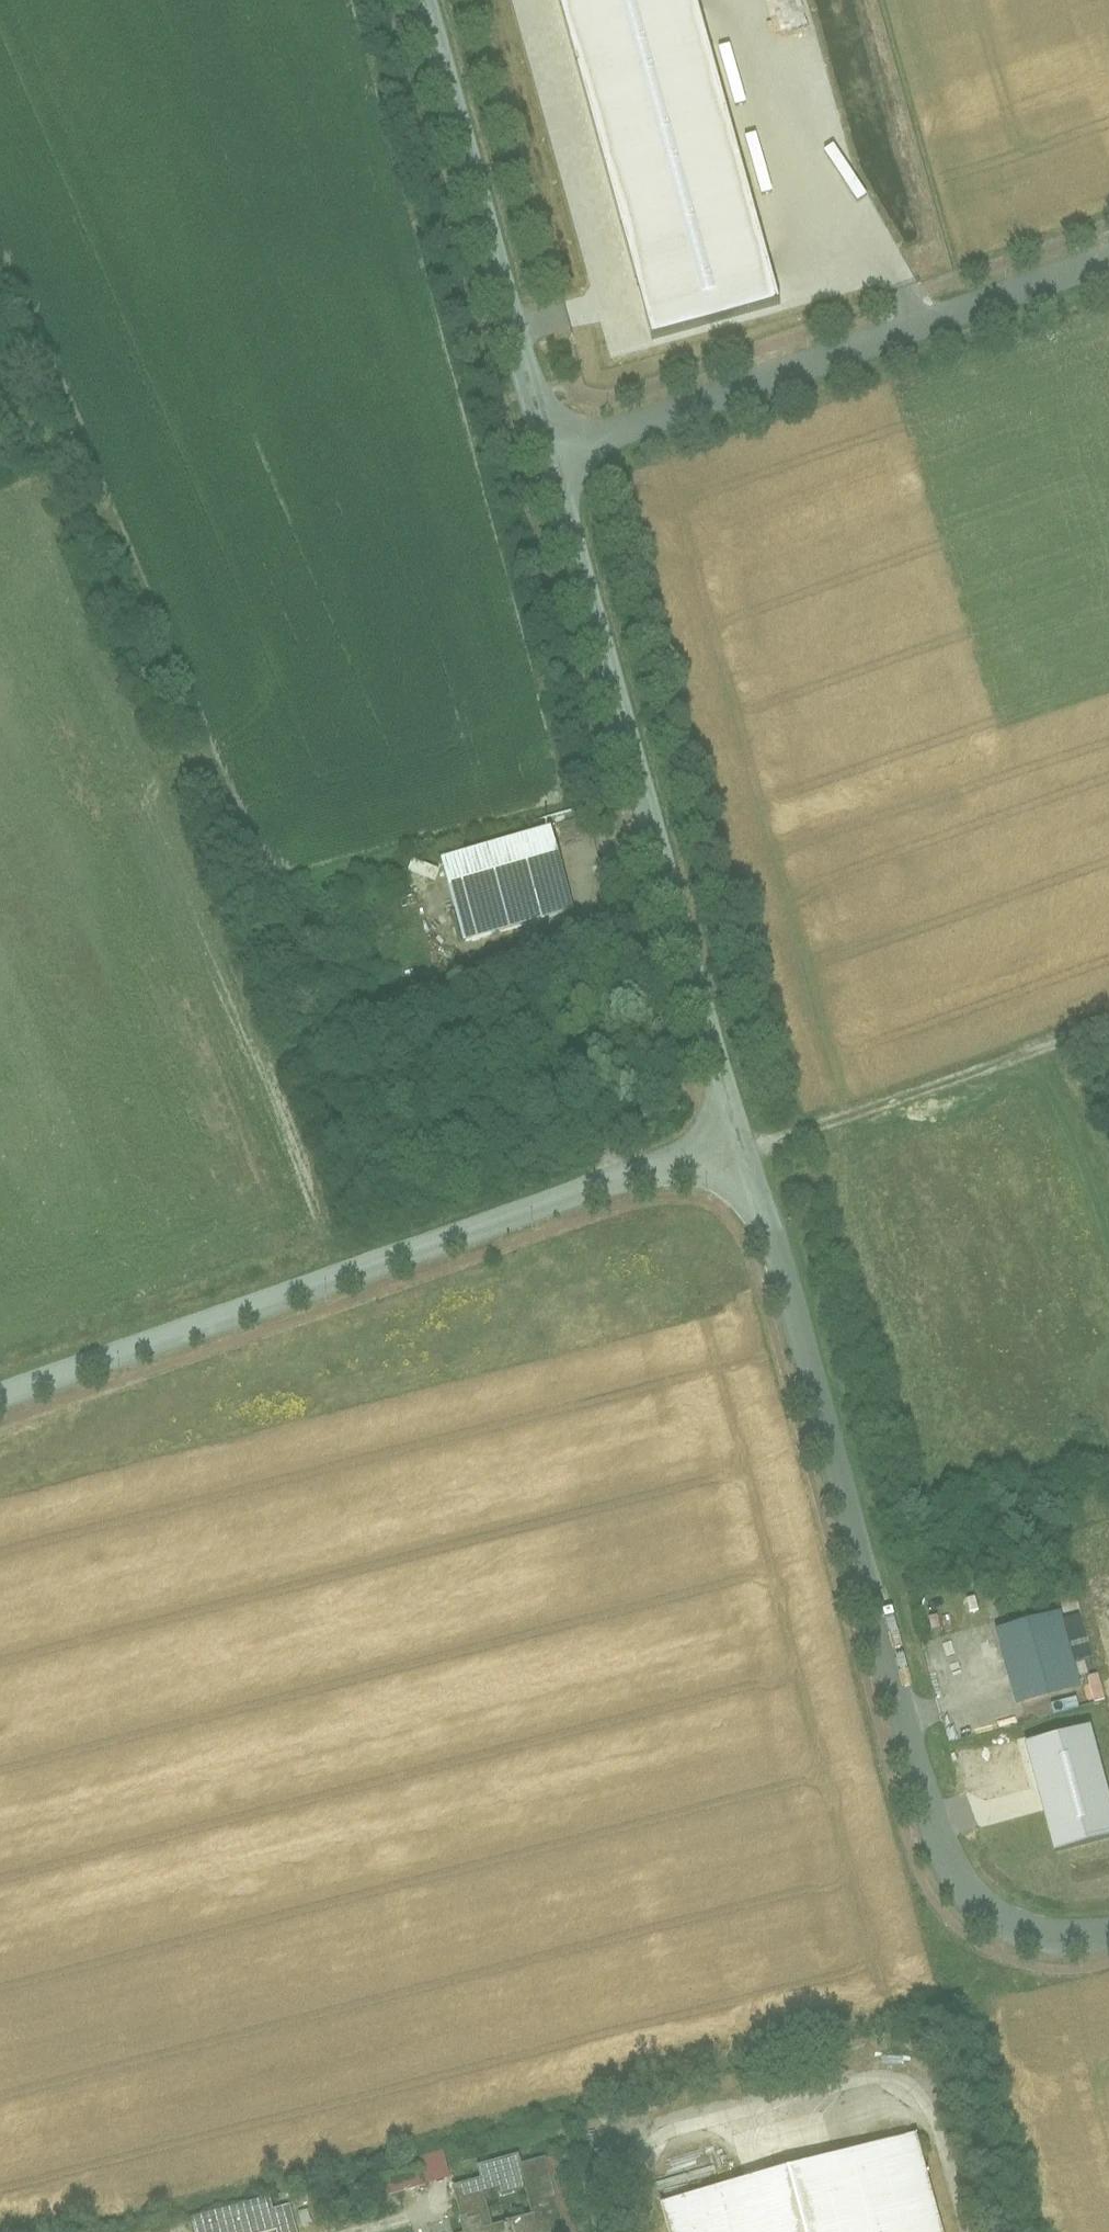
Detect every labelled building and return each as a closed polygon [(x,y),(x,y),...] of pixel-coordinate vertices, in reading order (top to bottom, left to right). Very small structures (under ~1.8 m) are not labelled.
[(654,346),(786,301),(700,0),(556,0),(654,346)] [(577,916),(555,836),(444,866),(466,946),(577,916)] [(1063,1615),(999,1632),(1018,1707),(1082,1690),(1063,1615)] [(1028,1745),(1058,1855),(1108,1843),(1108,1780),(1094,1727),(1028,1745)] [(665,2207),(672,2231),(942,2231),(918,2140),(665,2207)] [(446,2149),(421,2156),(425,2172),(378,2185),(381,2197),(454,2178),(446,2149)] [(462,2187),(474,2231),(571,2231),(576,2231),(554,2157),(529,2164),(526,2153),(486,2165),(489,2178),(462,2187)] [(292,2203),(275,2208),(272,2197),(193,2220),(197,2231),(266,2231),(278,2229),(279,2231),(300,2231),(292,2203)]
